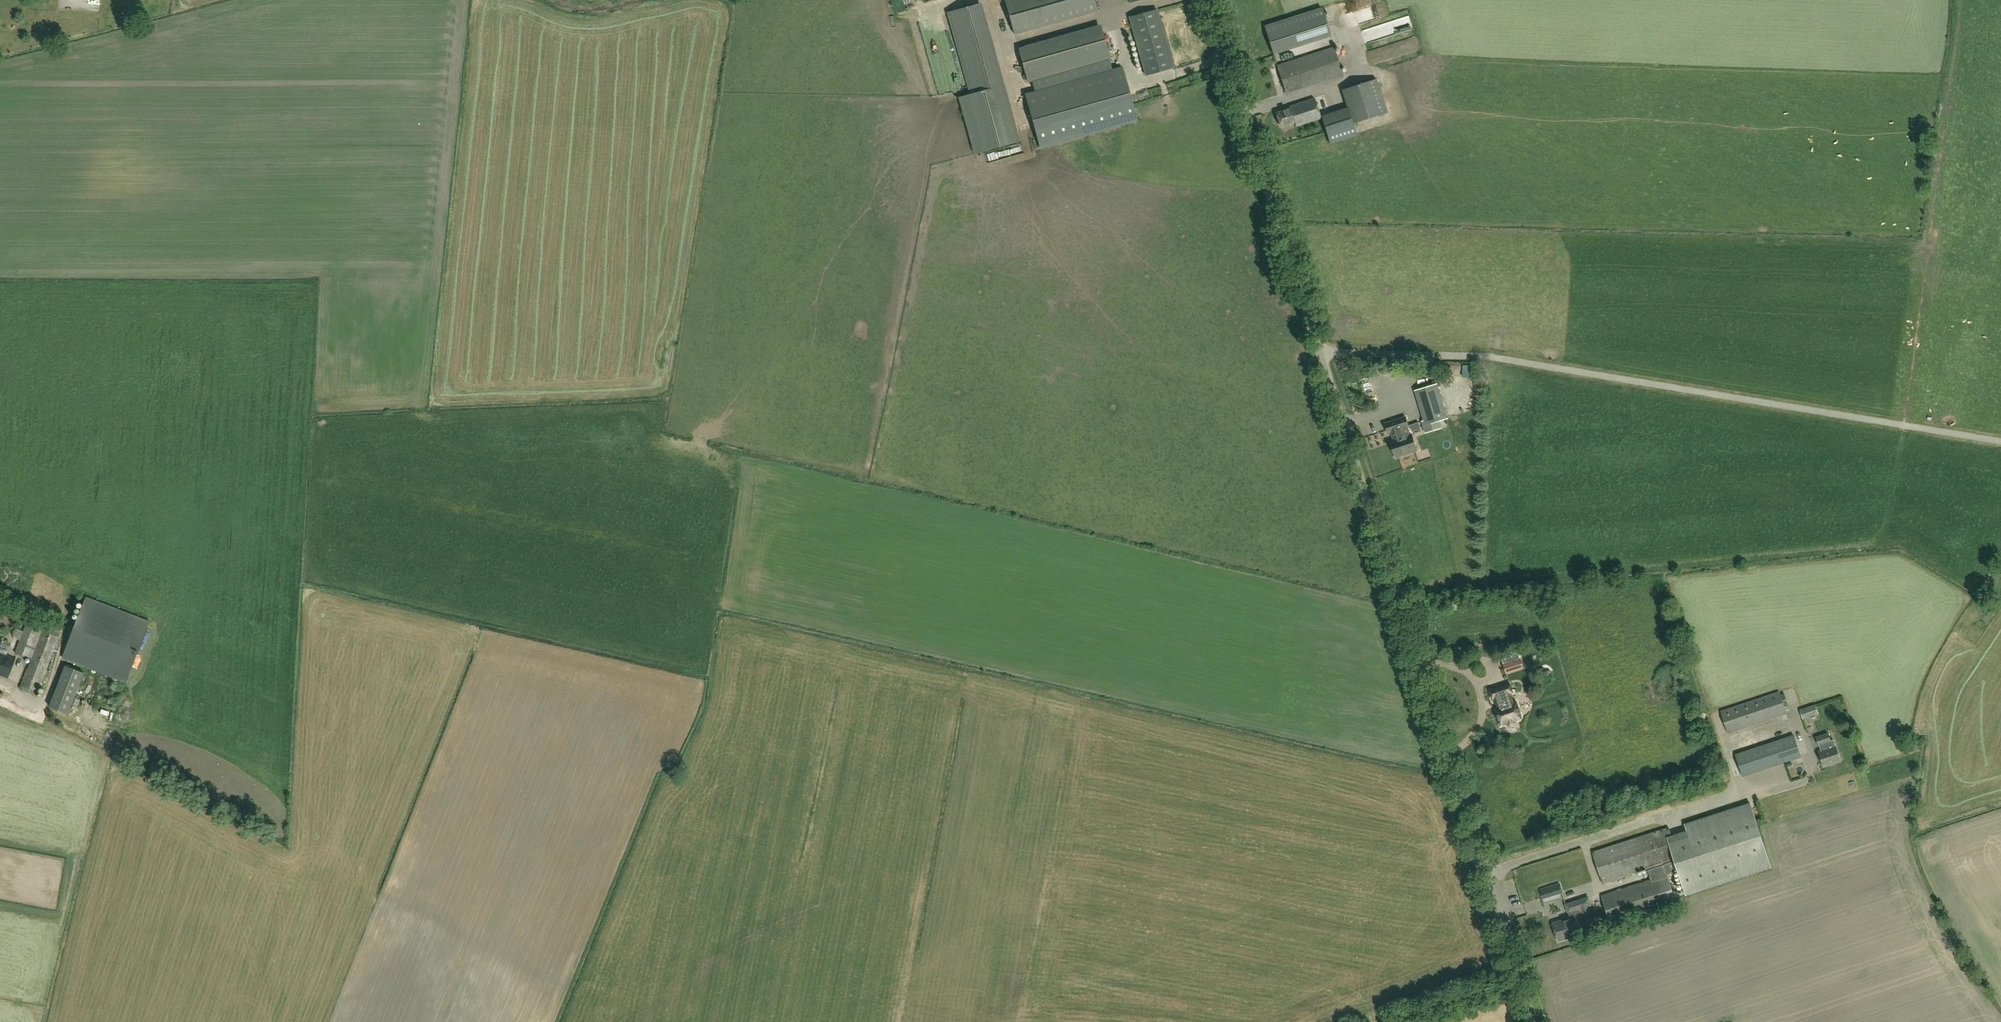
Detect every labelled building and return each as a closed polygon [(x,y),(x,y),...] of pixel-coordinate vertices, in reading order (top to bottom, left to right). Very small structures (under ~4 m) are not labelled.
[(1015,34),(1097,11),(1094,0),(1005,0),(1015,34)] [(1363,23),(1390,13),(1386,1),(1358,11),(1363,23)] [(948,13),(970,95),(959,98),(975,153),(1020,141),(981,4),(948,13)] [(1322,8),(1303,15),(1264,27),(1273,55),(1331,36),(1322,8)] [(1130,17),(1146,75),(1173,68),(1157,10),(1130,17)] [(1364,31),(1368,41),(1382,36),(1379,26),(1364,31)] [(1028,81),(1110,59),(1103,33),(1021,56),(1028,81)] [(1334,47),(1277,66),(1286,93),(1343,75),(1334,47)] [(1369,50),(1374,62),(1380,59),(1375,48),(1369,50)] [(1136,117),(1122,67),(1025,95),(1039,144),(1136,117)] [(1353,124),(1387,114),(1376,80),(1342,91),(1353,124)] [(1295,122),(1296,126),(1321,118),(1315,99),(1290,107),(1291,109),(1276,113),(1281,127),(1295,122)] [(1346,108),(1327,114),(1330,125),(1350,119),(1346,108)] [(1415,383),(1426,417),(1445,411),(1434,377),(1415,383)] [(1406,417),(1385,424),(1388,433),(1392,432),(1394,440),(1391,441),(1396,457),(1404,455),(1417,450),(1412,434),(1410,435),(1407,426),(1409,426),(1406,417)] [(1424,460),(1435,456),(1433,451),(1422,455),(1424,460)] [(86,598),(64,658),(126,682),(149,622),(86,598)] [(56,646),(63,627),(30,614),(15,653),(32,659),(20,689),(37,695),(56,646)] [(8,678),(16,659),(0,653),(0,674),(8,678)] [(1520,665),(1514,667),(1517,674),(1522,672),(1520,665)] [(68,714),(84,673),(65,666),(50,706),(60,711),(68,714)] [(1493,699),(1495,698),(1499,708),(1495,709),(1501,726),(1508,723),(1508,725),(1511,727),(1515,725),(1517,723),(1516,721),(1523,718),(1518,701),(1514,703),(1511,693),(1514,692),(1511,683),(1490,690),(1493,699)] [(1784,706),(1788,705),(1785,694),(1781,695),(1780,692),(1721,711),(1729,733),(1787,714),(1784,706)] [(1816,705),(1800,710),(1803,718),(1818,713),(1816,705)] [(1824,766),(1841,761),(1836,746),(1832,748),(1830,741),(1831,741),(1829,733),(1816,737),(1819,745),(1820,745),(1822,751),(1819,752),(1824,766)] [(1794,735),(1736,754),(1743,776),(1801,756),(1794,735)] [(1483,745),(1486,740),(1479,736),(1476,741),(1483,745)] [(1687,830),(1671,835),(1668,836),(1675,860),(1679,871),(1686,895),(1772,868),(1751,802),(1685,823),(1687,830)] [(1603,883),(1664,863),(1675,860),(1668,836),(1671,835),(1669,828),(1593,852),(1603,883)] [(1547,893),(1595,880),(1589,857),(1541,870),(1547,893)] [(1677,903),(1668,874),(1679,871),(1675,860),(1664,863),(1664,865),(1648,870),(1651,880),(1602,895),(1612,924),(1677,903)] [(1586,932),(1582,922),(1594,919),(1589,906),(1592,905),(1589,896),(1565,904),(1570,918),(1553,923),(1559,941),(1586,932)]
